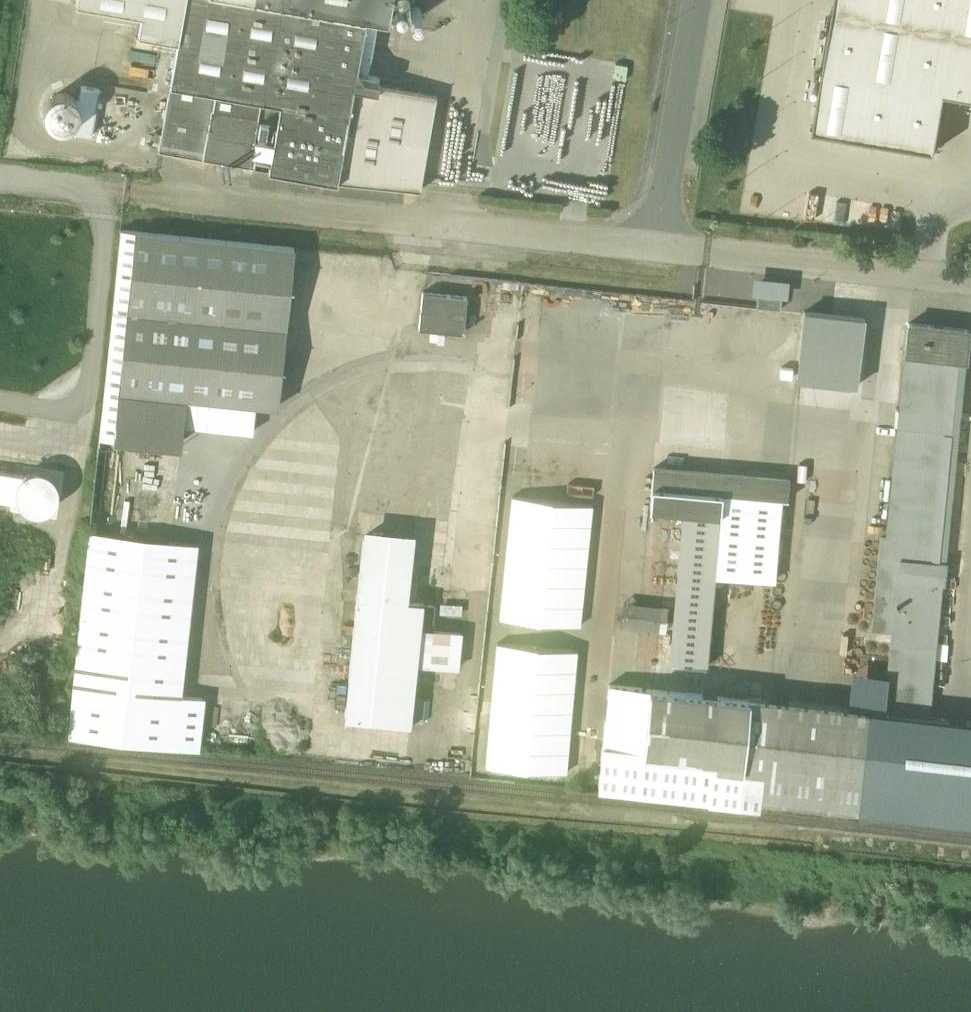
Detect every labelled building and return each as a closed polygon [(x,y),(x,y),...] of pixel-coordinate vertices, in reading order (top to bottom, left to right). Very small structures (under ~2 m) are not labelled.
[(76,3),(141,14),(138,33),(178,40),(159,151),(205,159),(205,157),(247,164),(247,166),(269,170),(269,171),(337,183),(337,182),(420,191),(436,97),(379,87),(380,80),(379,79),(356,75),(366,19),(388,23),(392,0),(76,0),(76,3)] [(813,130),(936,151),(947,91),(970,96),(970,0),(835,0),(813,130)] [(38,128),(94,129),(96,85),(73,84),(73,93),(39,92),(38,128)] [(295,250),(138,233),(129,312),(286,329),(295,250)] [(417,291),(416,328),(463,329),(464,292),(417,291)] [(277,408),(286,329),(129,312),(121,391),(187,398),(277,408)] [(875,321),(826,316),(820,367),(869,373),(875,321)] [(908,325),(905,354),(965,361),(968,331),(908,325)] [(965,361),(905,354),(887,538),(882,538),(873,632),(892,633),(884,712),(930,717),(965,361)] [(181,454),(187,398),(121,391),(116,448),(181,454)] [(654,470),(653,490),(720,496),(780,501),(786,502),(788,482),(654,470)] [(684,514),(718,517),(720,496),(653,490),(652,490),(650,511),(684,514)] [(580,623),(591,502),(507,495),(496,616),(580,623)] [(780,501),(720,496),(718,517),(713,577),(773,582),(780,501)] [(718,517),(684,514),(667,690),(703,693),(713,577),(718,517)] [(414,534),(365,529),(345,716),(410,723),(416,663),(420,628),(422,603),(407,601),(414,534)] [(197,544),(89,532),(67,731),(175,743),(197,544)] [(664,628),(664,602),(619,601),(619,626),(664,628)] [(553,643),(575,644),(576,624),(554,623),(553,643)] [(420,628),(416,663),(459,668),(462,633),(420,628)] [(491,640),(482,763),(565,769),(575,647),(491,640)] [(703,693),(667,690),(636,687),(635,698),(609,696),(603,754),(599,754),(597,767),(679,781),(683,762),(760,774),(758,797),(921,815),(930,717),(884,712),(703,693)] [(930,717),(921,815),(970,820),(970,722),(930,717)] [(479,766),(470,765),(470,773),(478,774),(479,766)]
